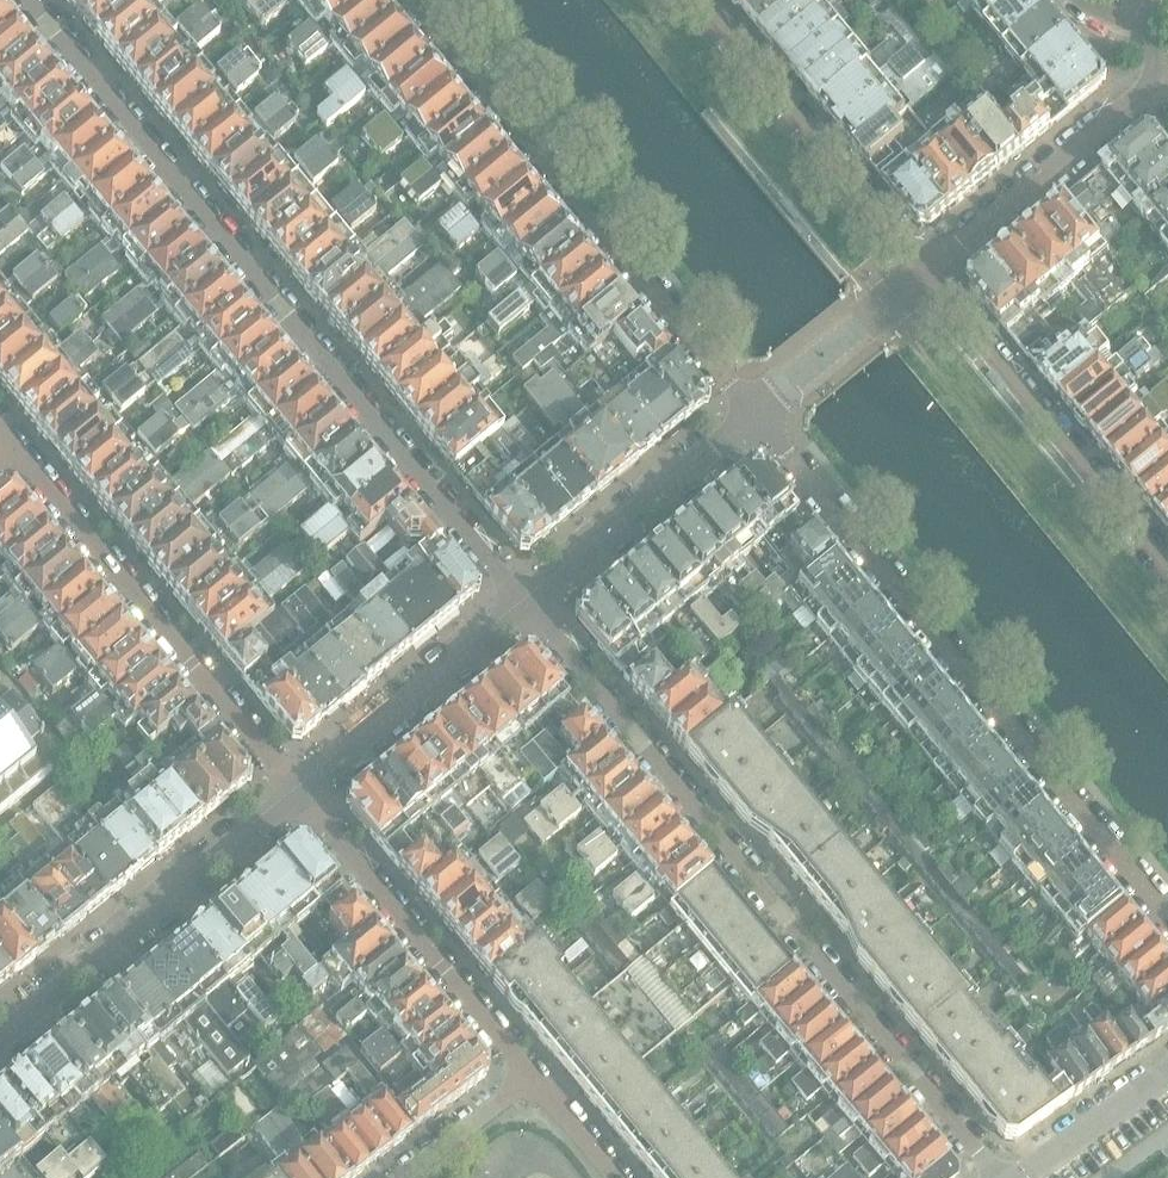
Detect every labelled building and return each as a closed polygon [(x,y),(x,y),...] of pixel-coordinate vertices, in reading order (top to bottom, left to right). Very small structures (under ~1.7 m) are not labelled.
[(93,0),(66,0),(77,13),(93,0)] [(77,13),(96,37),(139,0),(93,0),(77,13)] [(156,7),(165,0),(139,0),(96,37),(115,59),(165,18),(156,7)] [(209,20),(218,13),(208,0),(207,0),(173,28),(165,18),(115,59),(134,83),(209,20)] [(242,5),(238,0),(229,0),(225,3),(241,23),(250,15),(252,17),(271,0),(248,0),(242,5)] [(318,0),(271,0),(252,17),(261,28),(293,2),(302,12),(318,0)] [(366,0),(318,0),(302,12),(311,24),(285,45),(295,57),(323,35),(331,28),(366,0)] [(390,19),(375,0),(366,0),(331,28),(337,36),(329,42),(323,35),(295,57),(305,69),(330,48),(340,60),(390,19)] [(761,0),(733,0),(744,14),(761,0)] [(798,0),(761,0),(744,14),(759,32),(798,0)] [(826,9),(837,0),(798,0),(759,32),(775,51),(826,9)] [(1017,0),(967,0),(964,2),(965,3),(950,15),(955,21),(963,14),(964,16),(971,11),(984,27),(1017,0)] [(1050,9),(1043,0),(1017,0),(984,27),(1002,48),(1050,9)] [(790,69),(841,26),(826,9),(775,51),(790,69)] [(1021,71),(1069,31),(1050,9),(1002,48),(1021,71)] [(14,27),(0,10),(0,38),(14,27)] [(927,25),(921,17),(912,24),(919,32),(927,25)] [(367,75),(409,41),(390,19),(340,60),(348,70),(322,92),(331,103),(360,80),(367,75)] [(203,66),(194,55),(220,33),(209,20),(134,83),(154,107),(203,66)] [(805,87),(856,45),(841,26),(790,69),(805,87)] [(31,47),(14,27),(0,38),(0,74),(31,47)] [(1037,97),(1088,54),(1069,31),(1021,71),(1034,86),(1018,100),(1025,108),(1037,97)] [(378,104),(427,64),(423,59),(409,41),(367,75),(373,83),(366,88),(360,80),(331,103),(315,116),(325,129),(368,93),(378,104)] [(819,105),(870,62),(856,45),(805,87),(819,105)] [(49,69),(31,47),(0,74),(0,111),(49,69)] [(920,123),(910,111),(950,77),(950,76),(951,75),(936,56),(925,66),(911,48),(888,67),(889,68),(878,77),(869,66),(872,64),(870,62),(819,105),(872,169),(899,146),(922,174),(946,154),(920,123)] [(172,129),(254,61),(246,52),(240,57),(238,54),(211,76),(203,66),(154,107),(172,129)] [(1102,85),(1103,73),(1103,72),(1088,54),(1037,97),(1043,106),(1056,96),(1069,112),(1101,85),(1102,85)] [(241,111),(231,100),(258,78),(255,74),(261,69),(254,61),(172,129),(191,152),(241,111)] [(385,137),(446,87),(439,78),(429,65),(427,64),(378,104),(387,115),(360,137),(370,149),(385,137)] [(70,95),(49,69),(0,111),(0,135),(13,125),(21,135),(70,95)] [(415,151),(465,110),(453,95),(446,87),(385,137),(370,149),(379,161),(405,139),(415,151)] [(1024,149),(1004,125),(986,104),(976,92),(952,113),(1000,169),(1024,149)] [(90,119),(70,95),(21,135),(22,136),(12,144),(21,155),(2,171),(0,168),(0,195),(90,119)] [(1069,112),(1056,96),(1043,106),(1037,97),(1025,108),(1004,125),(1024,149),(1069,112)] [(209,174),(292,107),(284,98),(278,103),(276,100),(250,122),(241,111),(191,152),(209,174)] [(1000,169),(952,113),(945,103),(920,123),(946,154),(975,190),(1000,169)] [(277,156),(269,146),(296,124),(293,121),(299,116),(292,107),(209,174),(228,197),(277,156)] [(409,195),(484,133),(477,125),(465,110),(415,151),(424,162),(399,183),(409,195)] [(110,143),(90,119),(0,195),(12,209),(23,200),(21,198),(52,172),(61,183),(110,143)] [(453,197),(502,155),(491,141),(484,133),(409,195),(418,207),(444,185),(453,197)] [(1156,137),(1156,136),(1145,135),(1066,200),(1086,225),(1104,210),(1120,196),(1140,220),(1141,219),(1167,197),(1167,152),(1156,137)] [(246,219),(332,150),(325,142),(320,145),(317,141),(286,167),(277,156),(228,197),(246,219)] [(38,241),(128,166),(110,143),(61,183),(70,194),(45,215),(36,205),(19,219),(27,230),(30,231),(38,241)] [(316,203),(307,192),(338,166),(337,164),(347,155),(338,144),(332,150),(246,219),(266,243),(316,203)] [(942,217),(913,181),(922,174),(899,146),(872,169),(919,226),(930,227),(942,217)] [(946,154),(922,174),(913,181),(942,217),(975,190),(946,154)] [(480,213),(522,178),(502,155),(453,197),(462,208),(436,229),(446,242),(474,218),(468,212),(474,206),(480,213)] [(100,229),(148,190),(128,166),(38,241),(37,242),(46,254),(90,218),(100,229)] [(491,243),(541,202),(522,178),(480,213),(486,220),(480,225),(474,218),(446,242),(456,253),(482,231),(491,243)] [(285,266),(366,201),(356,188),(325,214),(316,203),(266,243),(285,266)] [(122,250),(167,213),(148,190),(100,229),(108,239),(64,275),(75,289),(116,255),(122,250)] [(1167,238),(1167,197),(1141,219),(1161,244),(1167,238)] [(1106,249),(1086,225),(1066,200),(1040,222),(1113,309),(1139,288),(1136,285),(1124,294),(1099,264),(1110,254),(1106,249)] [(353,247),(345,237),(375,212),(366,201),(285,266),(303,289),(353,247)] [(485,289),(561,227),(541,202),(491,243),(503,258),(500,260),(497,256),(474,275),(485,289)] [(18,218),(10,208),(0,216),(0,233),(18,218)] [(136,274),(184,234),(167,213),(122,250),(128,256),(122,262),(116,255),(75,289),(84,300),(127,264),(136,274)] [(11,264),(2,254),(24,236),(32,246),(37,242),(38,241),(30,231),(27,230),(19,219),(18,218),(0,233),(0,273),(11,264)] [(358,269),(364,263),(370,269),(385,257),(414,234),(404,222),(361,257),(353,247),(303,289),(321,310),(363,275),(358,269)] [(1061,294),(1071,286),(1087,305),(1099,320),(1113,309),(1040,222),(1016,242),(1061,294)] [(517,296),(578,247),(561,227),(485,289),(494,299),(509,286),(517,296)] [(159,293),(203,256),(184,234),(136,274),(144,284),(101,320),(109,329),(111,332),(152,298),(159,293)] [(391,291),(383,282),(419,252),(426,259),(431,255),(414,234),(385,257),(370,269),(363,275),(321,310),(339,333),(391,291)] [(1066,300),(1061,294),(1016,242),(992,261),(1042,321),(1066,300)] [(538,321),(598,271),(578,247),(517,296),(475,332),(480,339),(489,331),(487,329),(489,327),(498,337),(534,306),(542,315),(537,319),(538,321)] [(68,267),(77,260),(71,253),(62,260),(68,267)] [(121,344),(164,309),(172,319),(221,278),(203,256),(159,293),(165,300),(158,305),(152,298),(111,332),(119,342),(121,344)] [(2,294),(16,283),(22,291),(46,271),(36,259),(19,273),(11,264),(0,273),(0,309),(9,302),(2,294)] [(1042,321),(992,261),(971,279),(970,289),(1027,358),(1054,335),(1042,321)] [(357,354),(450,278),(440,266),(399,300),(391,291),(339,333),(357,354)] [(1167,277),(1167,268),(1165,269),(1151,287),(1154,289),(1167,277)] [(23,311),(57,283),(46,271),(22,291),(27,298),(14,309),(9,302),(0,309),(0,348),(31,321),(23,311)] [(567,336),(618,295),(598,271),(538,321),(557,344),(567,336)] [(146,375),(239,300),(221,278),(172,319),(180,328),(141,361),(139,358),(151,348),(145,341),(129,354),(137,364),(145,374),(146,375)] [(429,333),(422,324),(460,291),(454,283),(450,278),(357,354),(376,377),(429,333)] [(612,341),(638,319),(625,303),(618,295),(567,336),(577,350),(571,352),(561,360),(551,348),(532,363),(540,373),(552,363),(557,369),(565,379),(590,358),(612,341)] [(113,419),(145,394),(142,390),(152,382),(157,388),(201,353),(209,363),(257,322),(239,300),(146,375),(145,374),(135,382),(136,383),(111,403),(115,408),(104,417),(100,412),(54,449),(72,471),(122,430),(113,419)] [(51,343),(83,316),(73,303),(39,331),(31,321),(0,348),(0,383),(51,343)] [(1111,353),(1108,350),(1109,346),(1104,341),(1101,340),(1097,336),(1094,339),(1087,330),(1089,329),(1099,320),(1087,305),(1076,313),(1077,315),(1054,335),(1027,358),(1059,396),(1107,356),(1111,353)] [(668,355),(638,319),(612,341),(633,367),(642,359),(651,369),(668,355)] [(225,387),(276,345),(257,322),(209,363),(217,373),(177,404),(176,403),(178,401),(177,400),(178,399),(172,391),(165,397),(183,419),(184,421),(220,392),(225,387)] [(394,399),(450,354),(442,345),(453,335),(442,322),(429,333),(376,377),(394,399)] [(119,342),(111,332),(109,329),(102,335),(112,347),(119,342)] [(89,347),(80,336),(59,353),(51,343),(0,383),(0,384),(17,404),(89,347)] [(683,424),(657,392),(643,375),(641,377),(633,367),(612,341),(590,358),(660,444),(683,424)] [(1075,416),(1151,352),(1144,343),(1138,348),(1136,346),(1120,360),(1120,361),(1115,365),(1107,356),(1059,396),(1075,416)] [(246,406),(294,367),(276,345),(225,387),(231,393),(226,398),(220,392),(184,421),(189,426),(193,432),(236,395),(246,406)] [(35,426),(86,385),(78,375),(98,358),(89,347),(17,404),(35,426)] [(1139,395),(1130,384),(1133,382),(1129,378),(1132,376),(1137,381),(1154,367),(1152,366),(1158,361),(1151,352),(1075,416),(1090,435),(1139,395)] [(413,422),(480,367),(469,354),(458,364),(450,354),(394,399),(413,422)] [(657,392),(682,372),(668,355),(651,369),(642,359),(633,367),(641,377),(643,375),(657,392)] [(476,395),(506,369),(495,356),(481,368),(480,367),(413,422),(433,446),(484,405),(476,395)] [(660,444),(590,358),(565,379),(572,387),(573,385),(579,392),(591,382),(606,400),(594,410),(637,463),(660,444)] [(264,427),(311,387),(294,367),(246,406),(254,416),(211,453),(220,464),(264,427)] [(637,463),(594,410),(579,392),(573,385),(572,387),(565,379),(557,369),(539,384),(568,419),(574,414),(579,423),(575,427),(617,479),(637,463)] [(100,412),(95,405),(105,397),(111,403),(136,383),(135,382),(125,370),(95,396),(86,385),(35,426),(54,449),(100,412)] [(702,409),(703,398),(682,372),(657,392),(683,424),(702,409)] [(617,479),(575,427),(570,431),(564,422),(568,419),(539,384),(536,381),(523,391),(555,430),(558,428),(565,436),(554,445),(596,496),(617,479)] [(1167,405),(1167,385),(1152,399),(1153,400),(1147,404),(1139,395),(1090,435),(1107,455),(1167,405)] [(283,452),(331,412),(311,387),(264,427),(220,464),(230,476),(231,478),(275,442),(283,452)] [(165,397),(172,391),(171,391),(166,389),(159,392),(163,397),(164,396),(165,397)] [(136,456),(183,419),(165,397),(164,396),(163,397),(152,407),(161,418),(136,438),(131,441),(122,430),(72,471),(90,493),(136,456)] [(488,442),(500,431),(503,429),(484,405),(433,446),(453,470),(479,449),(488,442)] [(1162,423),(1167,418),(1167,405),(1107,455),(1122,473),(1167,435),(1167,431),(1162,423)] [(259,511),(351,436),(331,412),(283,452),(292,463),(248,498),(259,511)] [(159,476),(149,464),(179,439),(178,438),(184,434),(182,432),(189,426),(184,421),(183,419),(136,456),(90,493),(109,517),(159,476)] [(596,496),(554,445),(541,455),(513,420),(503,429),(500,431),(571,517),(596,496)] [(571,517),(500,431),(488,442),(509,468),(500,475),(522,503),(549,536),(571,517)] [(1167,469),(1167,435),(1122,473),(1138,493),(1167,469)] [(320,498),(368,457),(351,436),(259,511),(275,531),(276,530),(277,532),(278,533),(292,520),(284,510),(311,488),(320,498)] [(522,503),(500,475),(479,449),(453,470),(496,523),(522,503)] [(128,540),(220,464),(211,453),(209,451),(168,486),(159,476),(109,517),(128,540)] [(309,546),(388,481),(368,457),(320,498),(329,509),(299,534),(309,546)] [(197,523),(188,511),(230,476),(220,464),(128,540),(148,564),(197,523)] [(797,512),(772,483),(762,471),(762,470),(749,469),(749,470),(731,484),(774,534),(797,512)] [(1138,493),(1154,512),(1167,500),(1167,469),(1138,493)] [(384,525),(408,505),(388,481),(309,546),(296,556),(305,567),(317,557),(319,560),(350,535),(358,546),(384,525)] [(808,575),(774,534),(731,484),(709,503),(751,553),(762,543),(772,555),(788,575),(778,583),(773,577),(771,579),(784,595),(795,585),(808,575)] [(26,505),(14,491),(2,489),(0,490),(0,527),(26,505)] [(219,543),(259,511),(248,498),(206,533),(197,523),(148,564),(167,587),(219,543)] [(1154,512),(1167,529),(1167,500),(1154,512)] [(549,536),(522,503),(496,523),(518,550),(529,552),(549,536)] [(784,595),(771,579),(764,585),(743,559),(751,553),(709,503),(686,521),(762,613),(784,595)] [(44,528),(26,505),(0,527),(0,559),(3,563),(44,528)] [(437,540),(408,505),(384,525),(403,548),(417,548),(420,553),(437,540)] [(235,568),(226,558),(264,527),(271,535),(275,531),(259,511),(219,543),(167,587),(185,609),(235,568)] [(832,555),(797,512),(774,534),(808,575),(832,555)] [(762,613),(686,521),(663,540),(710,597),(718,591),(723,598),(727,595),(739,610),(728,619),(739,633),(762,613)] [(63,551),(44,528),(3,563),(9,570),(0,577),(0,576),(0,585),(3,582),(12,593),(63,551)] [(256,590),(296,556),(289,547),(278,533),(277,532),(272,536),(281,548),(251,573),(243,563),(235,569),(235,568),(185,609),(204,632),(256,590)] [(474,585),(437,540),(420,553),(422,554),(415,559),(457,611),(473,598),(474,585)] [(710,597),(663,540),(640,559),(717,651),(739,633),(728,619),(719,626),(701,604),(710,597)] [(457,611),(415,559),(414,558),(390,578),(364,545),(344,561),(352,571),(350,573),(368,595),(385,617),(411,649),(457,611)] [(762,556),(757,550),(753,554),(758,560),(762,556)] [(82,574),(63,551),(12,593),(20,603),(0,619),(0,640),(33,614),(27,607),(35,601),(41,608),(82,574)] [(808,601),(845,571),(832,555),(808,575),(795,585),(808,601)] [(273,614),(265,604),(307,570),(305,567),(296,556),(256,590),(204,632),(222,654),(244,636),(273,614)] [(717,651),(640,559),(618,577),(661,629),(674,618),(687,634),(687,642),(678,650),(683,656),(695,670),(717,651)] [(385,617),(368,595),(350,573),(349,574),(342,565),(329,575),(356,608),(346,616),(388,668),(411,649),(385,617)] [(821,617),(858,587),(845,571),(808,601),(821,617)] [(100,596),(82,574),(41,608),(46,615),(38,621),(33,614),(0,640),(11,653),(41,628),(49,638),(100,596)] [(667,637),(661,629),(618,577),(596,595),(638,644),(652,662),(673,687),(695,670),(683,656),(673,665),(656,646),(667,637)] [(834,633),(871,603),(858,587),(821,617),(834,633)] [(388,668),(346,616),(345,617),(346,618),(334,628),(327,620),(329,618),(305,588),(280,609),(304,638),(316,628),(324,637),(365,687),(388,668)] [(638,644),(596,595),(579,609),(578,622),(612,664),(638,644)] [(28,697),(120,620),(100,596),(49,638),(48,639),(57,650),(31,671),(17,683),(28,697)] [(848,649),(884,619),(871,603),(834,633),(848,649)] [(271,641),(281,632),(271,620),(275,617),(273,614),(244,636),(266,662),(279,652),(271,641)] [(861,665),(898,635),(884,619),(848,649),(861,665)] [(86,686),(138,642),(120,620),(28,697),(37,708),(52,696),(51,695),(77,674),(86,686)] [(874,681),(911,651),(898,635),(861,665),(874,681)] [(321,724),(279,675),(278,676),(266,662),(244,636),(222,654),(291,739),(302,740),(321,724)] [(365,687),(324,637),(300,657),(342,706),(365,687)] [(65,741),(158,666),(138,642),(86,686),(95,696),(69,717),(70,718),(56,729),(65,741)] [(627,682),(652,662),(638,644),(612,664),(627,682)] [(887,697),(924,667),(911,651),(874,681),(887,697)] [(568,699),(533,658),(533,657),(521,656),(503,671),(544,719),(552,713),(568,699)] [(790,671),(777,656),(767,665),(780,680),(790,671)] [(342,706),(300,657),(279,675),(321,724),(342,706)] [(673,687),(652,662),(627,682),(648,708),(673,687)] [(666,730),(733,675),(723,662),(703,679),(695,670),(673,687),(648,708),(666,730)] [(763,686),(776,675),(767,665),(754,675),(763,686)] [(137,722),(176,689),(158,666),(65,741),(74,752),(88,740),(89,742),(115,720),(125,732),(137,722)] [(900,713),(937,683),(924,667),(887,697),(900,713)] [(558,735),(544,719),(503,671),(480,691),(534,755),(558,735)] [(731,714),(722,704),(743,687),(733,675),(666,730),(685,752),(731,714)] [(777,678),(770,683),(777,691),(781,696),(787,690),(779,681),(777,678)] [(913,729),(950,699),(937,683),(900,713),(913,729)] [(178,725),(195,711),(176,689),(137,722),(142,728),(135,734),(148,749),(178,725)] [(781,696),(778,698),(784,704),(792,697),(787,690),(781,696)] [(554,778),(534,755),(480,691),(459,708),(523,785),(532,778),(541,788),(554,778)] [(61,766),(0,692),(0,816),(61,766)] [(792,697),(784,704),(789,711),(798,704),(792,697)] [(601,740),(568,699),(552,713),(565,729),(558,735),(534,755),(554,778),(562,771),(600,740),(601,740)] [(926,745),(963,715),(950,699),(913,729),(926,745)] [(798,704),(789,711),(795,717),(803,710),(798,704)] [(523,785),(459,708),(436,727),(506,813),(506,812),(508,815),(513,811),(518,806),(531,795),(523,785)] [(811,708),(805,713),(809,717),(814,724),(818,729),(824,724),(824,723),(811,708)] [(803,710),(795,717),(800,724),(809,717),(805,713),(805,712),(803,710)] [(210,730),(195,711),(178,725),(194,743),(210,730)] [(779,770),(755,742),(732,714),(731,714),(685,752),(732,809),(779,770)] [(939,761),(976,731),(963,715),(926,745),(939,761)] [(809,717),(800,724),(806,731),(814,724),(809,717)] [(814,724),(806,731),(811,737),(820,730),(818,729),(814,724)] [(506,813),(436,727),(414,745),(455,794),(453,795),(460,803),(473,792),(489,812),(491,811),(497,820),(506,813)] [(247,774),(210,730),(194,743),(186,750),(184,752),(226,802),(246,786),(247,774)] [(820,730),(811,737),(817,744),(825,737),(820,730)] [(953,777),(989,747),(976,731),(939,761),(953,777)] [(825,737),(817,744),(822,751),(831,744),(825,737)] [(532,834),(619,762),(600,740),(562,771),(571,782),(538,809),(528,818),(518,806),(513,811),(523,823),(532,834)] [(831,744),(822,751),(828,757),(836,750),(832,745),(831,744)] [(444,803),(453,795),(455,794),(414,745),(390,765),(454,844),(468,832),(444,803)] [(226,802),(184,752),(186,750),(183,746),(172,755),(175,759),(162,769),(154,760),(153,760),(204,820),(226,802)] [(848,746),(839,754),(842,757),(845,760),(854,753),(853,752),(848,746)] [(966,793),(1003,763),(989,747),(953,777),(966,793)] [(836,750),(828,757),(833,764),(842,757),(839,754),(836,750)] [(842,757),(833,764),(839,771),(848,764),(845,760),(842,757)] [(204,820),(153,760),(139,772),(146,780),(137,787),(136,788),(180,840),(204,820)] [(591,805),(600,816),(637,785),(619,762),(532,834),(542,845),(591,805)] [(862,763),(853,770),(861,780),(869,790),(878,782),(867,768),(866,768),(862,763)] [(979,809),(1016,779),(1003,763),(966,793),(979,809)] [(848,764),(839,771),(849,783),(852,788),(861,780),(853,770),(848,764)] [(454,844),(390,765),(367,784),(407,832),(417,824),(437,848),(427,856),(440,872),(460,855),(462,854),(454,844)] [(180,840),(136,788),(137,787),(122,770),(99,790),(115,809),(113,810),(155,860),(180,840)] [(825,826),(809,807),(779,770),(732,809),(748,829),(754,823),(768,840),(767,841),(782,861),(825,826)] [(992,825),(1029,795),(1016,779),(979,809),(992,825)] [(861,780),(852,788),(860,797),(869,790),(861,780)] [(407,832),(367,784),(350,798),(349,810),(384,851),(407,832)] [(579,870),(656,807),(637,784),(637,785),(600,816),(607,826),(575,853),(569,858),(571,861),(555,874),(561,881),(577,868),(579,870)] [(132,879),(86,824),(56,788),(32,808),(57,837),(66,849),(109,898),(132,879)] [(869,790),(860,797),(869,808),(878,801),(870,791),(869,790)] [(1005,841),(1042,811),(1029,795),(992,825),(1005,841)] [(878,801),(869,808),(878,819),(887,812),(883,807),(878,801)] [(594,877),(627,849),(636,860),(673,829),(674,828),(656,807),(579,870),(577,868),(561,881),(574,897),(596,878),(594,877)] [(109,898),(66,849),(53,859),(44,848),(57,837),(32,808),(21,816),(7,827),(14,835),(17,838),(33,858),(84,919),(109,898)] [(155,860),(113,810),(102,819),(98,814),(86,824),(132,879),(155,860)] [(1018,857),(1055,827),(1042,811),(1005,841),(1018,857)] [(878,819),(874,823),(882,833),(887,829),(895,822),(887,812),(878,819)] [(528,833),(513,816),(496,831),(510,848),(528,833)] [(895,822),(887,829),(895,839),(904,832),(897,823),(896,823),(895,822)] [(914,825),(905,833),(910,839),(919,831),(914,825)] [(799,880),(841,846),(825,826),(782,861),(799,880)] [(0,833),(0,848),(14,835),(7,827),(0,833)] [(1031,873),(1068,843),(1055,827),(1018,857),(1031,873)] [(622,910),(692,851),(673,829),(636,860),(644,870),(611,897),(603,887),(581,905),(581,907),(599,929),(612,918),(622,910)] [(440,872),(427,856),(407,832),(384,851),(417,891),(440,872)] [(904,832),(895,839),(904,850),(913,843),(910,840),(910,839),(905,833),(904,832)] [(84,919),(33,858),(17,838),(5,848),(19,866),(8,875),(17,886),(61,938),(84,919)] [(460,855),(440,872),(417,891),(435,914),(480,878),(486,872),(508,855),(497,841),(468,865),(460,855)] [(913,843),(904,850),(912,860),(921,853),(913,843)] [(1045,889),(1081,859),(1068,843),(1031,873),(1045,889)] [(341,890),(305,847),(305,846),(294,845),(276,860),(318,910),(327,902),(341,890)] [(814,899),(856,864),(841,846),(799,880),(814,899)] [(930,850),(923,856),(930,863),(935,870),(942,865),(930,850)] [(672,904),(709,873),(692,851),(622,910),(630,920),(663,893),(672,904)] [(921,853),(912,860),(921,871),(930,863),(923,856),(923,855),(921,853)] [(497,900),(488,890),(517,866),(508,855),(486,872),(480,878),(435,914),(454,936),(497,900)] [(1058,905),(1095,875),(1081,859),(1045,889),(1058,905)] [(318,910),(276,860),(253,879),(295,929),(318,910)] [(930,863),(921,871),(927,878),(931,883),(939,876),(936,871),(935,871),(935,870),(930,863)] [(831,919),(873,885),(856,864),(814,899),(831,919)] [(743,914),(713,878),(709,873),(672,904),(668,907),(683,926),(701,912),(719,934),(743,914)] [(1071,921),(1108,891),(1095,875),(1058,905),(1071,921)] [(939,876),(931,883),(936,890),(945,882),(939,876)] [(285,937),(295,929),(253,879),(230,898),(292,974),(301,985),(315,973),(285,937)] [(945,882),(936,890),(942,896),(950,889),(949,888),(949,887),(945,882)] [(918,939),(896,912),(873,885),(831,919),(846,937),(847,936),(861,953),(854,958),(871,978),(918,939)] [(17,886),(0,900),(0,914),(37,957),(61,938),(17,886)] [(471,958),(545,897),(536,886),(513,905),(506,911),(497,900),(454,936),(471,958)] [(950,889),(942,896),(947,903),(956,896),(950,889)] [(371,926),(352,903),(351,903),(341,890),(327,902),(337,914),(327,922),(347,946),(371,926)] [(1084,937),(1121,907),(1108,891),(1071,921),(1084,937)] [(956,896),(947,903),(953,910),(961,902),(956,896)] [(532,943),(525,935),(532,927),(554,909),(545,897),(471,958),(490,980),(536,942),(535,941),(532,943)] [(292,974),(230,898),(209,915),(251,966),(259,959),(271,973),(272,972),(281,983),(292,974)] [(961,902),(953,910),(959,917),(967,910),(962,903),(961,902)] [(635,1070),(734,989),(752,973),(736,953),(719,934),(701,912),(683,926),(641,961),(625,942),(629,939),(612,918),(599,929),(581,907),(569,917),(617,974),(628,965),(631,969),(584,1008),(579,1002),(561,1017),(575,1034),(591,1053),(570,1072),(581,1085),(601,1069),(620,1092),(639,1075),(635,1070)] [(1100,957),(1137,926),(1121,907),(1084,937),(1054,962),(1071,981),(1084,970),(1075,960),(1091,946),(1100,957)] [(967,910),(959,917),(965,924),(973,917),(967,910)] [(0,914),(0,960),(13,977),(37,957),(0,914)] [(760,934),(746,918),(743,914),(719,934),(736,953),(760,934)] [(253,969),(251,966),(209,915),(185,935),(226,985),(234,979),(241,988),(234,994),(265,1032),(277,1021),(242,979),(253,969)] [(973,917),(965,924),(971,931),(979,924),(975,919),(973,917)] [(979,924),(971,931),(977,939),(985,931),(979,924)] [(350,985),(391,951),(371,926),(347,946),(315,973),(301,985),(311,997),(330,981),(340,994),(350,985)] [(1100,989),(1153,945),(1137,926),(1100,957),(1108,966),(1092,980),(1100,989)] [(985,931),(977,939),(982,946),(991,939),(988,935),(988,934),(985,931)] [(324,949),(311,932),(303,939),(316,955),(324,949)] [(998,944),(1007,938),(1002,932),(993,938),(998,944)] [(752,973),(776,953),(760,934),(736,953),(752,973)] [(265,1032),(234,994),(226,985),(185,935),(162,954),(237,1044),(251,1032),(256,1038),(257,1037),(258,1038),(265,1032)] [(965,996),(941,967),(918,939),(871,978),(918,1035),(965,996)] [(991,939),(982,946),(988,953),(997,946),(991,939)] [(564,984),(557,976),(562,972),(536,942),(490,980),(522,1019),(564,984)] [(1010,944),(1001,951),(1003,953),(1009,960),(1013,965),(1022,958),(1010,944)] [(1167,964),(1167,963),(1153,945),(1100,989),(1106,998),(1123,985),(1131,995),(1167,964)] [(997,946),(988,953),(994,960),(1003,953),(1001,951),(997,946)] [(364,1001),(405,968),(391,951),(350,985),(355,991),(328,1014),(335,1024),(358,1006),(364,1001)] [(748,1006),(790,971),(776,953),(752,973),(734,989),(748,1006)] [(1003,953),(994,960),(1000,968),(1009,960),(1003,953)] [(237,1044),(162,954),(139,974),(201,1048),(202,1047),(228,1078),(249,1059),(237,1044)] [(2,986),(13,977),(0,960),(0,988),(2,986)] [(1009,960),(1000,968),(1006,975),(1015,967),(1014,966),(1013,965),(1009,960)] [(1167,995),(1167,964),(1131,995),(1140,1005),(1126,1017),(1132,1025),(1167,995)] [(1015,967),(1006,975),(1012,982),(1021,975),(1015,967)] [(375,1025),(421,988),(405,968),(364,1001),(367,1006),(362,1010),(358,1006),(335,1024),(344,1034),(367,1015),(375,1025)] [(1032,969),(1022,976),(1027,982),(1036,974),(1032,969)] [(763,1012),(770,1021),(807,990),(790,971),(748,1006),(735,1016),(744,1027),(763,1012)] [(201,1048),(139,974),(116,993),(160,1045),(173,1034),(192,1056),(201,1048)] [(1021,975),(1012,982),(1018,989),(1027,982),(1022,976),(1021,975)] [(575,1034),(561,1017),(579,1002),(564,984),(522,1019),(550,1053),(575,1034)] [(397,1043),(439,1009),(421,987),(421,988),(375,1025),(382,1033),(359,1052),(370,1065),(392,1047),(386,1041),(391,1036),(397,1043)] [(768,1056),(823,1010),(807,990),(770,1021),(778,1030),(759,1045),(768,1056)] [(1017,1000),(1011,991),(1003,997),(1010,1005),(1017,1000)] [(191,1102),(184,1093),(185,1093),(167,1072),(176,1065),(160,1045),(116,993),(94,1011),(171,1105),(173,1103),(180,1111),(191,1102)] [(1167,1031),(1167,995),(1132,1025),(1147,1046),(1167,1031)] [(1012,1054),(988,1025),(965,996),(918,1035),(965,1092),(1012,1054)] [(1130,1058),(1110,1030),(1111,1029),(1103,1019),(1092,1006),(1083,1013),(1094,1027),(1084,1035),(1110,1072),(1130,1058)] [(1106,1007),(1098,1014),(1102,1018),(1110,1012),(1106,1007)] [(410,1068),(456,1030),(439,1009),(397,1043),(392,1047),(370,1065),(379,1076),(402,1058),(410,1068)] [(801,1059),(838,1028),(823,1010),(768,1056),(775,1065),(793,1050),(801,1059)] [(171,1105),(94,1011),(71,1030),(120,1089),(128,1082),(157,1117),(171,1105)] [(1147,1046),(1132,1025),(1126,1017),(1121,1021),(1112,1011),(1103,1019),(1111,1029),(1110,1030),(1130,1058),(1147,1046)] [(1110,1072),(1084,1035),(1074,1042),(1063,1026),(1056,1014),(1046,1021),(1048,1024),(1054,1032),(1092,1085),(1110,1072)] [(1092,1085),(1054,1032),(1048,1024),(1039,1030),(1055,1055),(1045,1063),(1055,1077),(1071,1100),(1092,1085)] [(1027,1040),(1035,1033),(1029,1026),(1015,1037),(1028,1054),(1035,1049),(1027,1040)] [(798,1093),(854,1047),(838,1028),(801,1059),(809,1068),(790,1083),(788,1081),(778,1089),(788,1101),(798,1092),(798,1093)] [(120,1089),(71,1030),(47,1049),(112,1127),(115,1131),(122,1124),(132,1137),(135,1135),(138,1139),(148,1130),(145,1126),(148,1123),(120,1089)] [(432,1084),(474,1051),(456,1030),(410,1068),(421,1082),(426,1078),(432,1084)] [(591,1053),(575,1034),(550,1053),(554,1058),(558,1058),(570,1072),(591,1053)] [(832,1095),(869,1065),(854,1047),(798,1093),(806,1102),(825,1087),(832,1095)] [(112,1127),(47,1049),(25,1068),(90,1146),(112,1127)] [(348,1074),(358,1066),(352,1058),(345,1050),(321,1068),(334,1085),(337,1082),(348,1074)] [(485,1078),(486,1065),(485,1065),(474,1051),(432,1084),(437,1091),(431,1095),(426,1099),(438,1114),(485,1078)] [(1014,1141),(1071,1100),(1055,1077),(1041,1089),(1012,1054),(965,1092),(1003,1139),(1014,1141)] [(1047,1071),(1036,1056),(1031,1060),(1042,1075),(1047,1071)] [(828,1130),(884,1084),(869,1066),(870,1066),(869,1065),(832,1095),(840,1105),(821,1120),(828,1130)] [(348,1116),(333,1097),(343,1089),(337,1082),(334,1085),(321,1068),(319,1066),(302,1079),(372,1165),(392,1149),(358,1108),(348,1116)] [(395,1111),(383,1096),(358,1066),(348,1074),(369,1100),(358,1108),(392,1149),(413,1133),(395,1111)] [(25,1068),(2,1086),(45,1139),(58,1155),(57,1156),(76,1177),(91,1177),(106,1165),(90,1146),(25,1068)] [(613,1130),(655,1095),(639,1075),(620,1092),(601,1069),(581,1085),(580,1090),(613,1130)] [(426,1099),(431,1095),(425,1088),(424,1088),(415,1077),(393,1094),(403,1105),(395,1111),(413,1133),(413,1134),(438,1114),(426,1099)] [(302,1079),(291,1087),(304,1106),(326,1133),(317,1140),(347,1177),(355,1177),(372,1165),(302,1079)] [(863,1134),(900,1104),(884,1084),(828,1130),(821,1136),(837,1155),(846,1148),(839,1139),(856,1125),(863,1134)] [(2,1086),(0,1088),(0,1133),(21,1159),(45,1139),(2,1086)] [(628,1148),(670,1113),(655,1095),(613,1130),(628,1148)] [(861,1168),(916,1123),(916,1122),(900,1103),(900,1104),(863,1134),(870,1143),(852,1158),(861,1168)] [(317,1140),(312,1135),(304,1142),(279,1109),(266,1119),(313,1177),(347,1177),(317,1140)] [(644,1167),(686,1133),(670,1113),(628,1148),(644,1167)] [(266,1119),(254,1129),(277,1159),(267,1167),(276,1177),(313,1177),(266,1119)] [(173,1131),(166,1121),(154,1130),(161,1140),(173,1131)] [(894,1171),(930,1141),(916,1123),(861,1168),(868,1177),(887,1162),(894,1171)] [(236,1145),(245,1138),(236,1126),(227,1133),(236,1145)] [(21,1159),(0,1133),(0,1177),(76,1177),(57,1156),(34,1175),(21,1159)] [(227,1133),(218,1140),(227,1152),(236,1145),(227,1133)] [(701,1150),(686,1133),(644,1167),(653,1177),(668,1177),(701,1150)] [(218,1140),(209,1147),(219,1158),(227,1152),(218,1140)] [(947,1160),(930,1141),(894,1171),(900,1177),(924,1177),(947,1160)] [(716,1169),(701,1150),(668,1177),(705,1177),(716,1169)] [(199,1173),(208,1167),(198,1155),(190,1161),(199,1173)] [(793,1164),(787,1156),(779,1163),(785,1170),(793,1164)] [(957,1172),(947,1160),(924,1177),(956,1177),(957,1172)] [(181,1168),(189,1177),(193,1177),(199,1173),(190,1161),(181,1168)] [(847,1165),(831,1177),(858,1177),(847,1165)] [(173,1175),(175,1177),(189,1177),(181,1168),(173,1175)] [(716,1169),(705,1177),(723,1177),(716,1169)]
